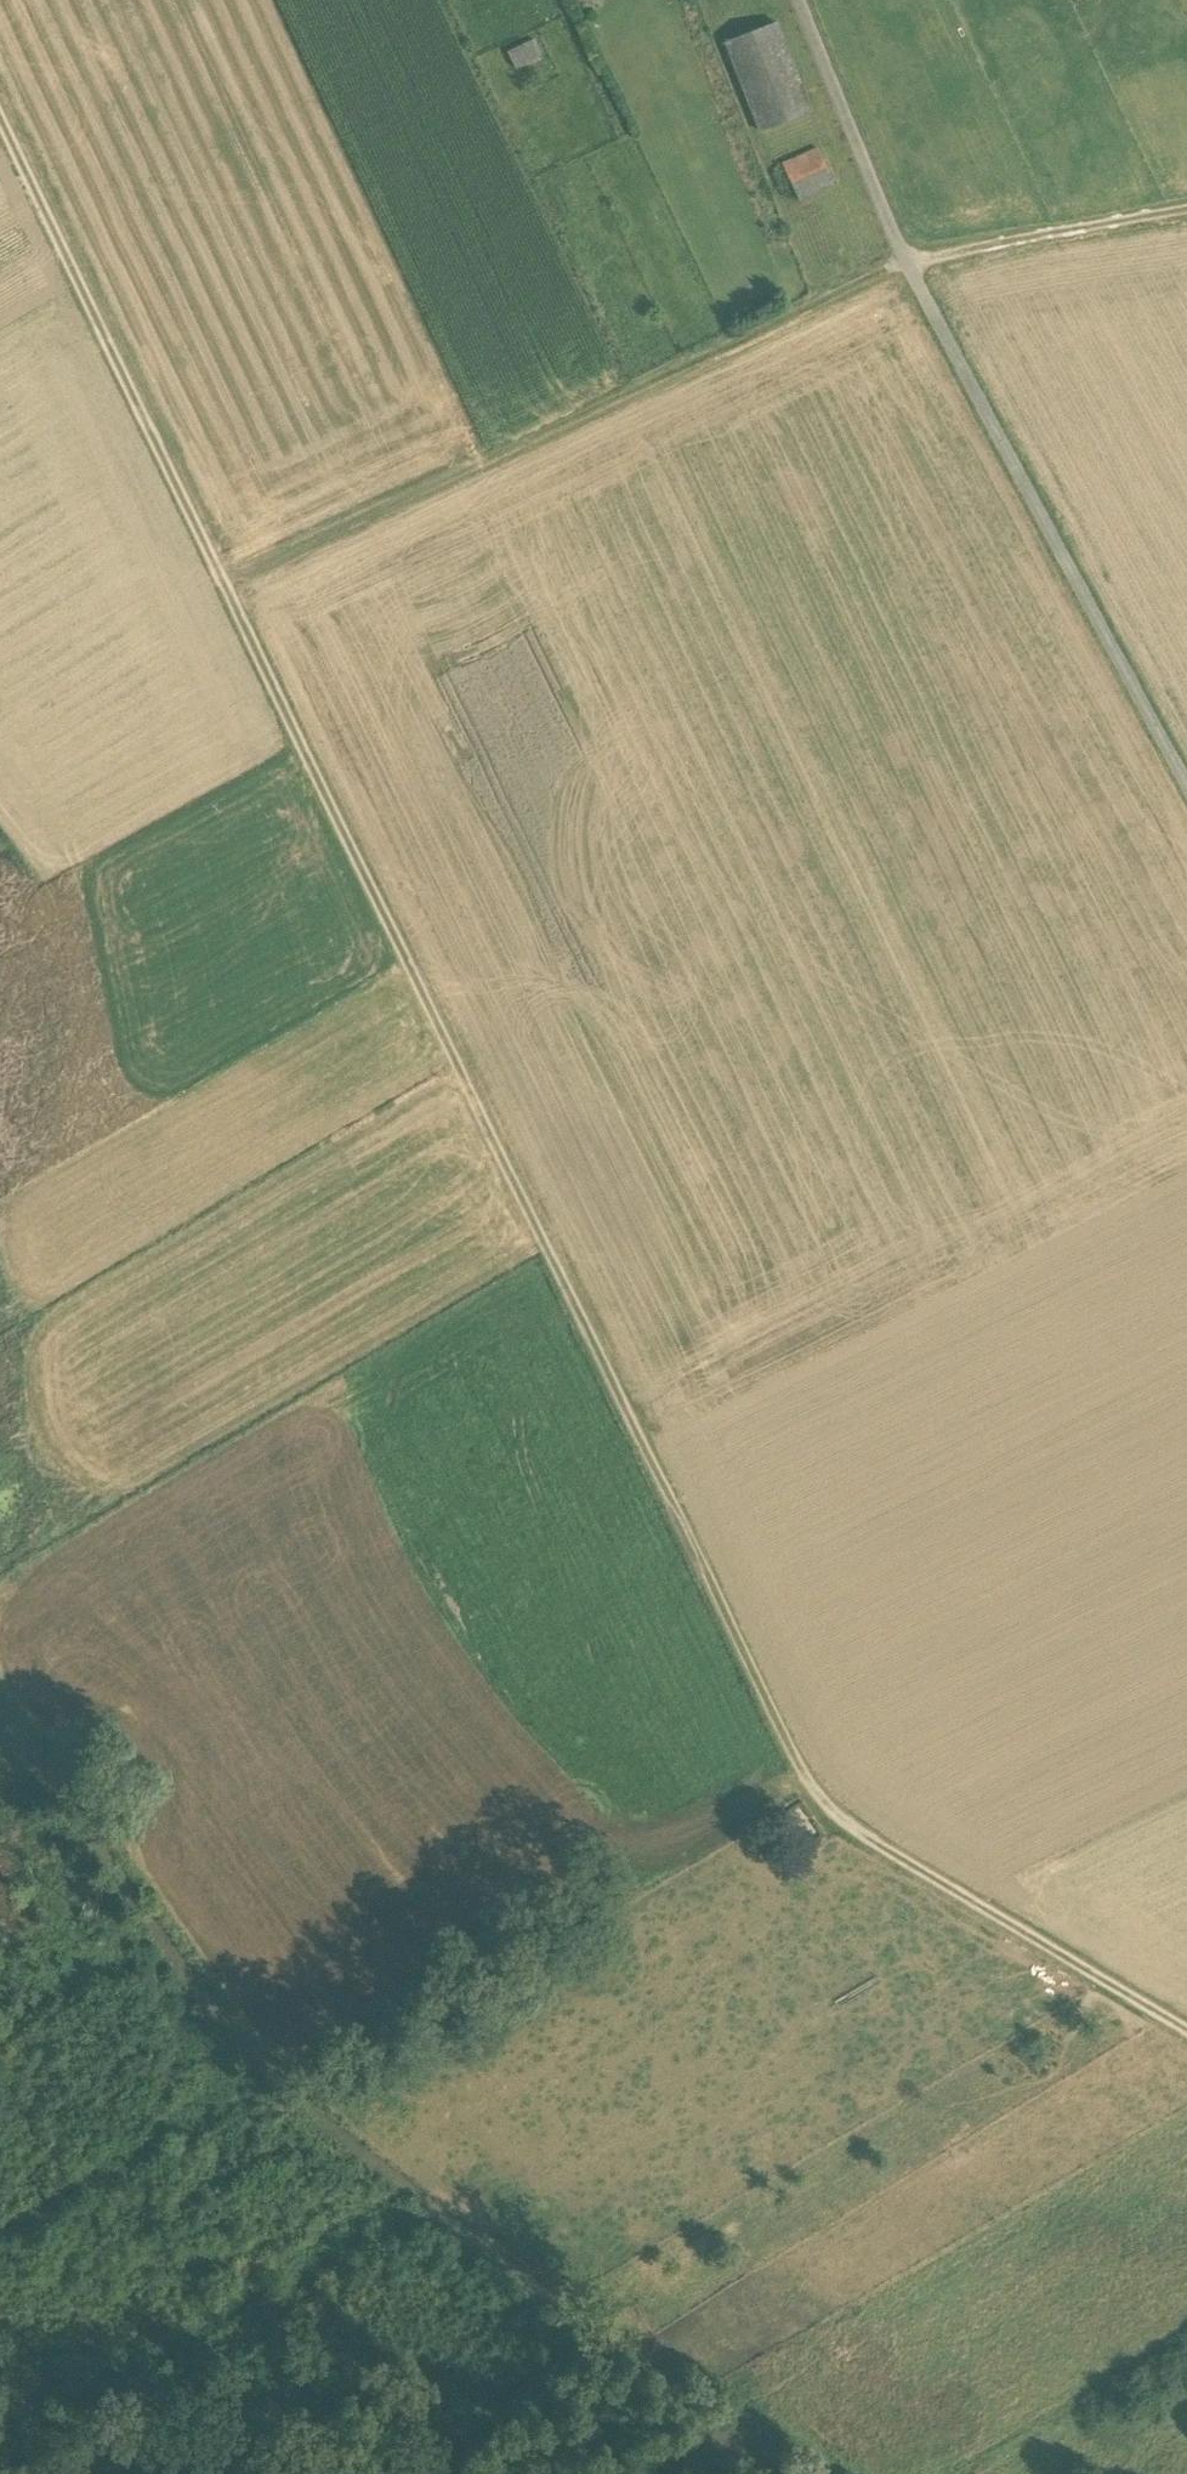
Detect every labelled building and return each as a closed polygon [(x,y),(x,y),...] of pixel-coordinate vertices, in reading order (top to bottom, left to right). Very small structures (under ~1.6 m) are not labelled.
[(1172,4),(1182,29),(1186,28),(1186,13),(1182,0),(1181,0),(1172,4)] [(1088,19),(1093,30),(1113,21),(1108,10),(1088,19)] [(777,24),(727,43),(762,134),(812,114),(777,24)] [(510,50),(517,65),(537,56),(530,41),(510,50)] [(820,150),(784,165),(799,201),(835,185),(820,150)] [(780,307),(776,298),(756,307),(760,316),(780,307)] [(774,1840),(782,1850),(801,1836),(793,1825),(774,1840)]
